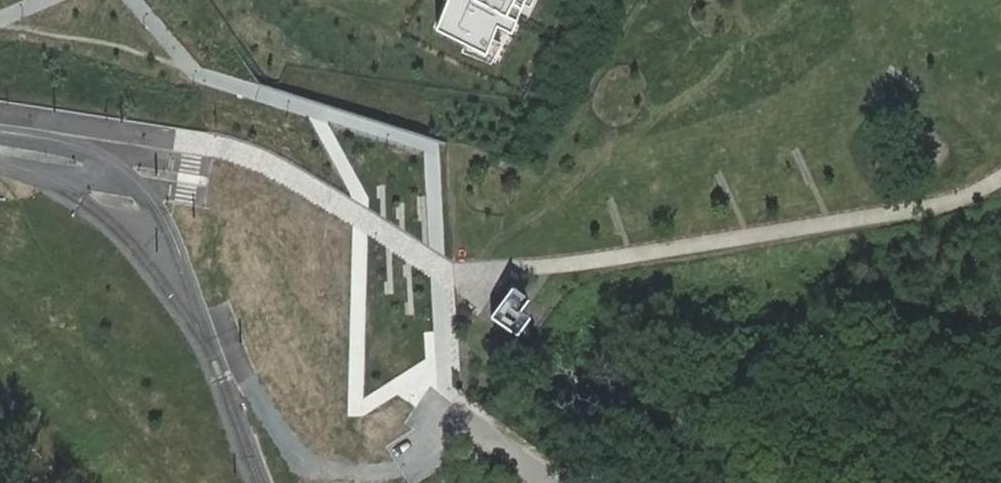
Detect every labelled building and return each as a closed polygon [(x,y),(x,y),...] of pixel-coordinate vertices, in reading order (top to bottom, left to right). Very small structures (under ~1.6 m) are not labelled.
[(448,1),(436,31),(466,45),(462,53),(492,64),(498,59),(517,21),(525,24),(537,0),(446,0),(448,1)] [(529,293),(513,281),(490,313),(494,317),(518,333),(532,314),(523,307),(520,305),(529,293)]
